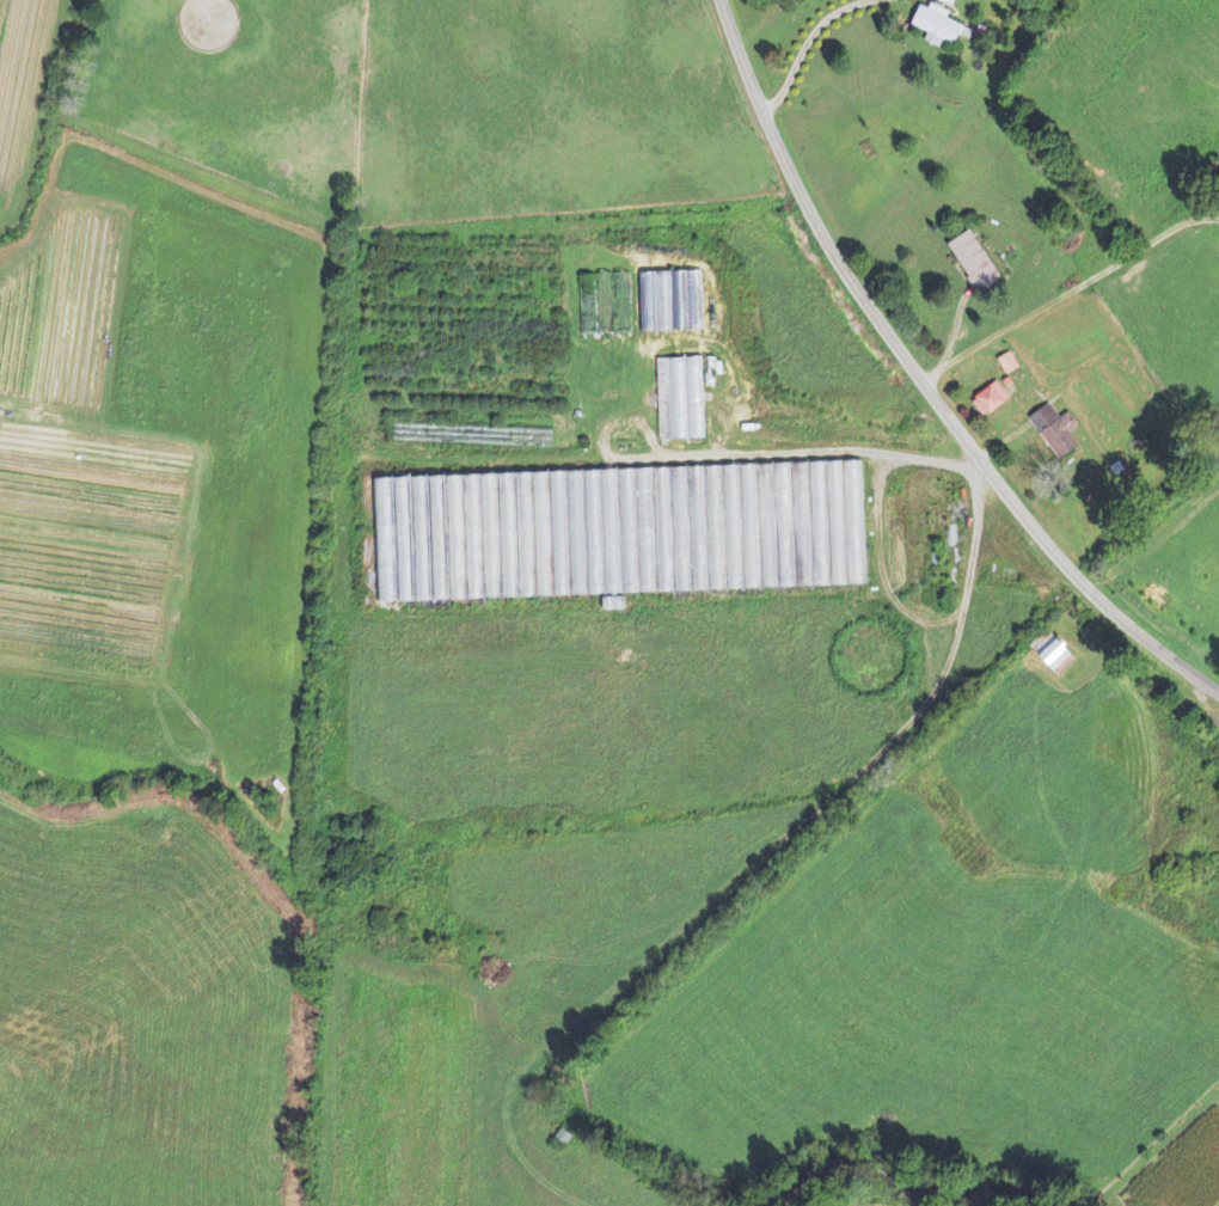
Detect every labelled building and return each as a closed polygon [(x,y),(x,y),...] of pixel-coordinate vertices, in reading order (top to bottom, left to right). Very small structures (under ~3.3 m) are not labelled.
[(928,42),(943,49),(946,42),(957,47),(966,27),(949,20),(952,15),(927,3),(916,27),(931,35),(928,42)] [(1004,284),(976,231),(952,244),(980,296),(1004,284)] [(644,333),(706,331),(705,272),(643,273),(644,333)] [(1021,368),(1012,353),(1000,360),(1009,375),(1021,368)] [(706,358),(660,359),(662,440),(708,439),(706,358)] [(986,418),(1013,400),(1001,382),(973,400),(986,418)] [(1072,434),(1081,428),(1072,412),(1061,418),(1053,405),(1034,417),(1061,460),(1081,448),(1072,434)] [(381,477),(384,602),(474,600),(473,568),(500,591),(508,558),(516,574),(519,584),(531,584),(544,568),(544,597),(678,593),(684,572),(706,561),(706,554),(685,538),(705,537),(727,578),(729,578),(728,537),(735,548),(736,593),(763,578),(762,529),(789,551),(808,471),(803,466),(381,477)] [(1045,657),(1062,675),(1080,658),(1063,640),(1045,657)]
